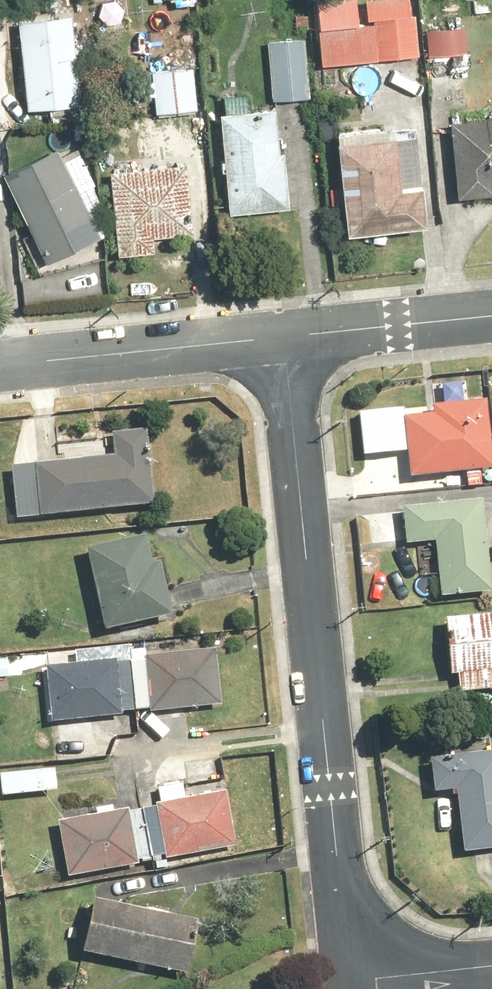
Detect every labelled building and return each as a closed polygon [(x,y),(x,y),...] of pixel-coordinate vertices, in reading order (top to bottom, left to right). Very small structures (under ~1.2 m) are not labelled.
[(328,67),(422,57),(416,0),(327,0),(321,1),(328,67)] [(85,107),(76,16),(23,21),(31,112),(85,107)] [(431,31),(431,57),(461,56),(461,30),(431,31)] [(308,39),(271,42),(275,101),(313,98),(308,39)] [(201,111),(198,68),(156,71),(160,114),(201,111)] [(288,110),(227,114),(232,213),(294,210),(288,110)] [(462,115),(462,198),(491,198),(491,115),(462,115)] [(346,146),(355,235),(435,227),(431,188),(428,189),(421,124),(340,132),(342,146),(346,146)] [(65,147),(9,173),(50,262),(106,236),(65,147)] [(199,233),(192,161),(116,168),(124,255),(162,251),(161,237),(199,233)] [(412,476),(491,468),(491,400),(435,406),(436,413),(407,416),(412,476)] [(119,455),(14,465),(19,515),(7,516),(8,520),(161,505),(153,427),(117,430),(119,455)] [(406,510),(409,545),(440,542),(445,597),(491,593),(491,503),(406,510)] [(155,540),(94,551),(106,626),(173,615),(165,565),(160,566),(155,540)] [(449,617),(449,634),(459,634),(459,641),(454,641),(453,674),(466,675),(465,687),(491,688),(491,613),(449,617)] [(222,656),(152,656),(151,708),(221,709),(222,656)] [(122,662),(53,665),(55,721),(125,717),(124,711),(135,711),(133,662),(122,662)] [(436,756),(440,793),(461,791),(467,855),(491,852),(491,750),(436,756)] [(4,771),(5,794),(60,792),(59,768),(4,771)] [(164,802),(160,803),(168,853),(235,842),(228,795),(189,800),(188,786),(162,788),(164,802)] [(133,811),(63,818),(70,874),(139,867),(133,811)] [(206,922),(98,899),(86,952),(194,976),(206,922)]
